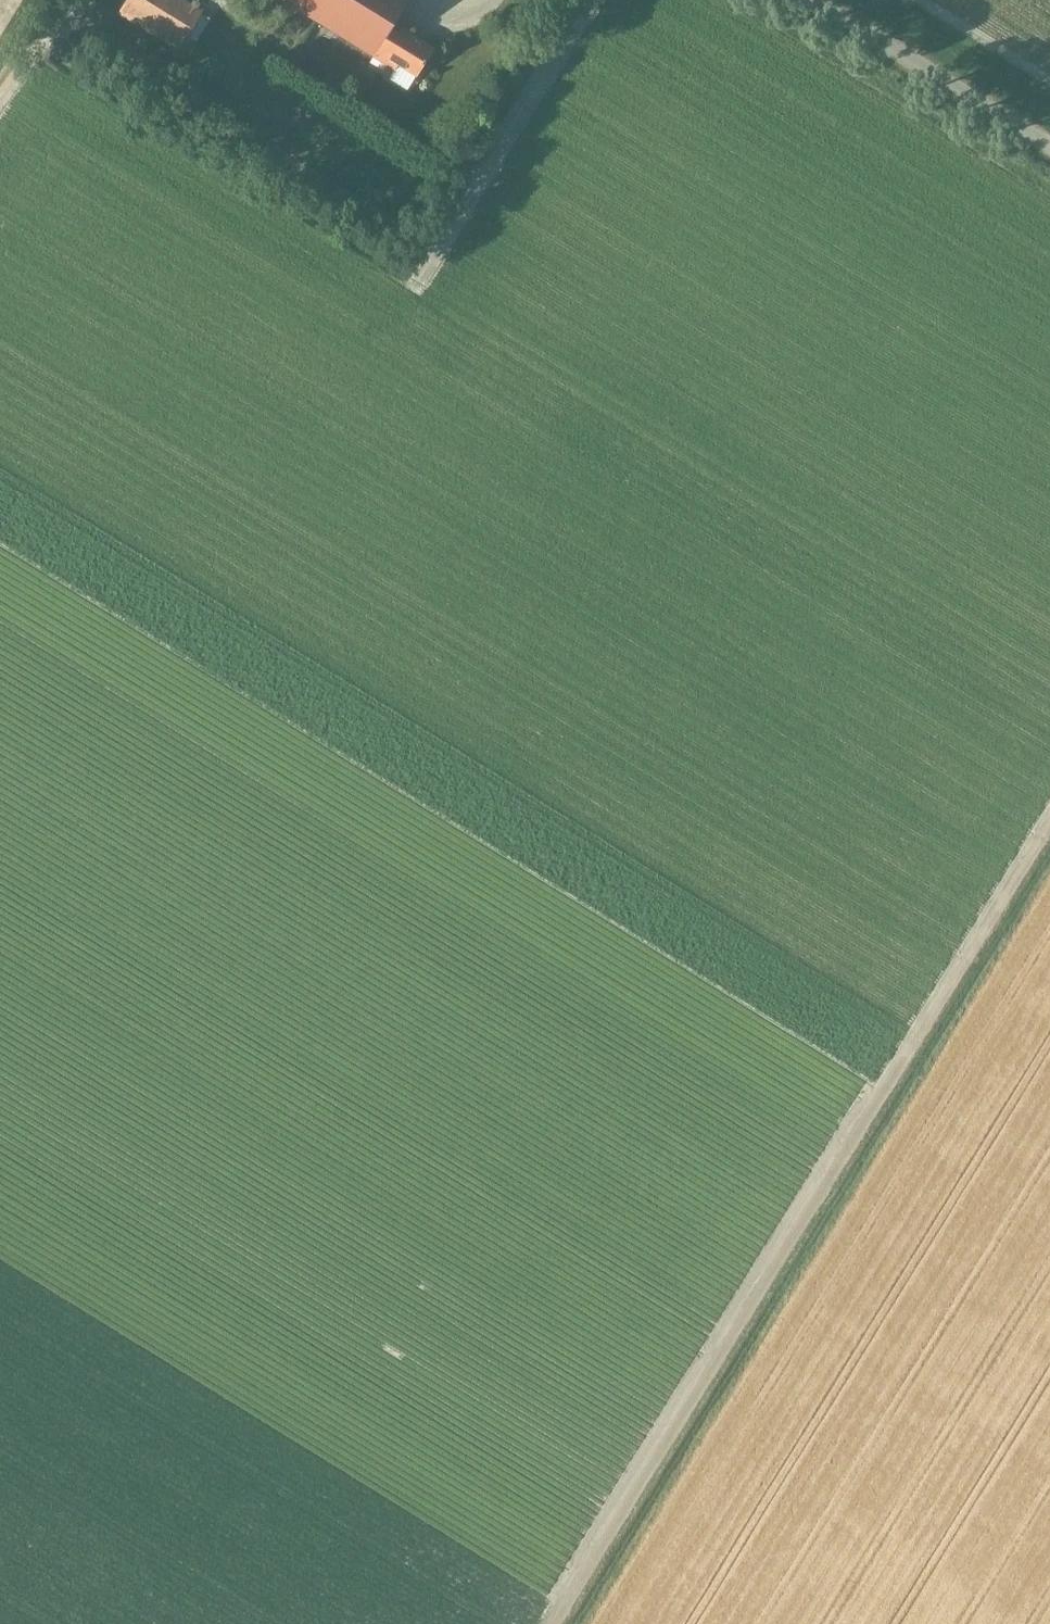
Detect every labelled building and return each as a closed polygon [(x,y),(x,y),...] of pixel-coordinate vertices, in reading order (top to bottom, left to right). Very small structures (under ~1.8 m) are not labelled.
[(204,13),(183,0),(123,0),(117,10),(181,49),(204,13)] [(433,47),(402,28),(399,32),(390,27),(407,0),(285,0),(395,67),(398,62),(417,74),(433,47)]
